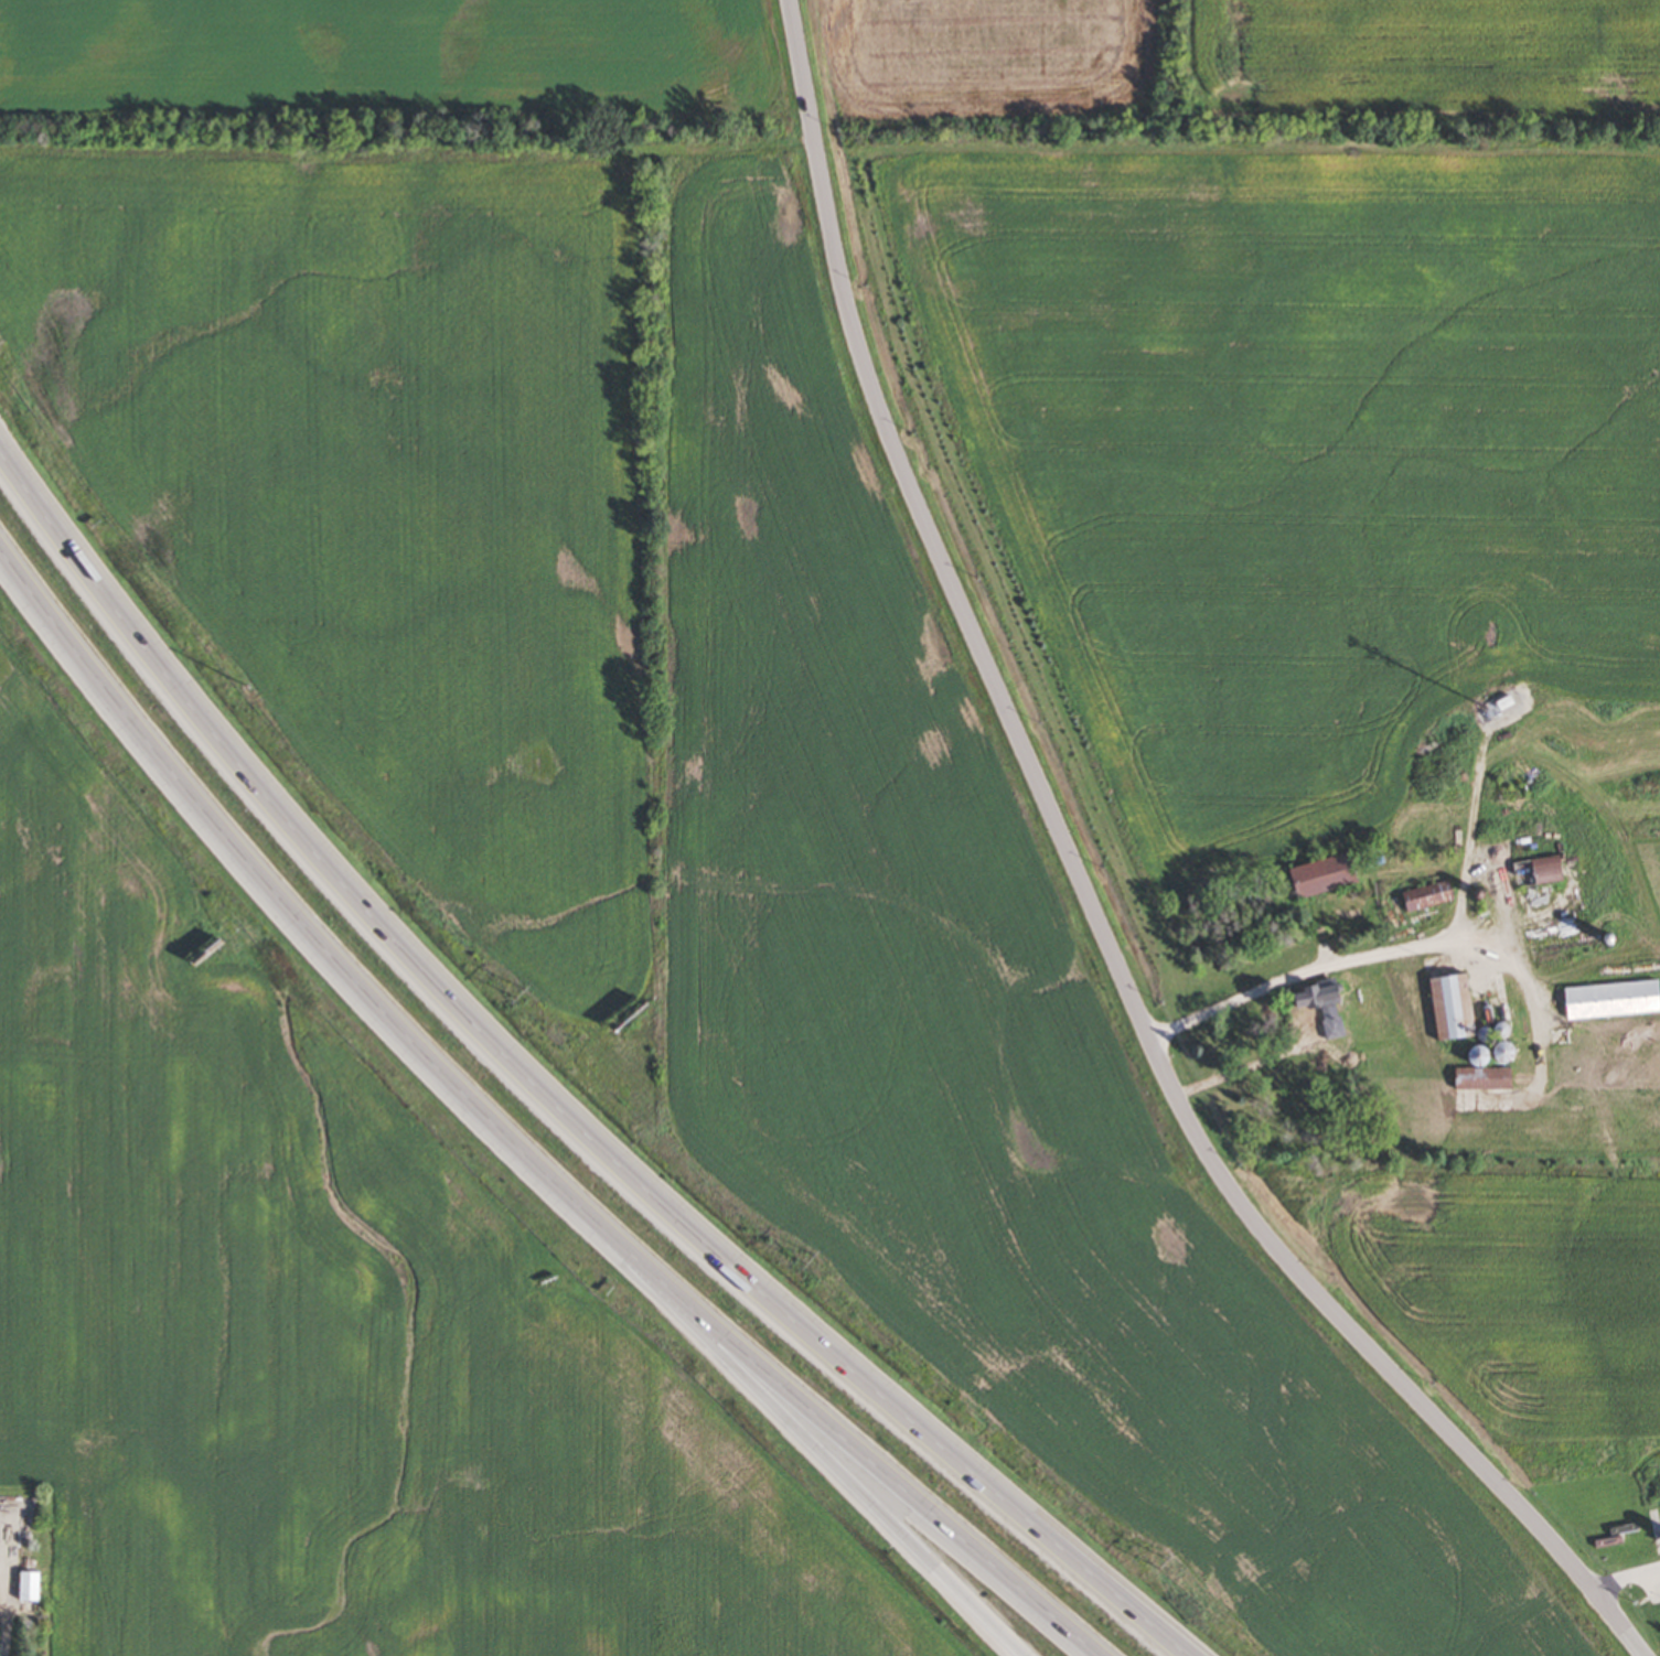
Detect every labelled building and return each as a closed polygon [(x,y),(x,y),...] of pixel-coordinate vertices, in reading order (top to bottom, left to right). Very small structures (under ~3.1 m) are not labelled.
[(1503,712),(1519,704),(1511,691),(1496,699),(1503,712)] [(1301,898),(1361,882),(1353,851),(1292,868),(1301,898)] [(1528,860),(1530,871),(1535,870),(1537,884),(1566,879),(1562,855),(1528,860)] [(1447,902),(1441,882),(1404,892),(1410,912),(1447,902)] [(1471,973),(1433,976),(1439,1039),(1477,1036),(1471,973)] [(1659,1012),(1659,979),(1567,986),(1569,1019),(1659,1012)] [(1341,983),(1297,987),(1299,1008),(1324,1006),(1327,1037),(1346,1036),(1341,983)] [(1488,1068),(1457,1068),(1457,1088),(1488,1088),(1488,1068)] [(1640,1533),(1640,1525),(1613,1525),(1613,1542),(1621,1542),(1621,1533),(1640,1533)] [(22,1602),(41,1602),(41,1572),(22,1572),(22,1602)]
